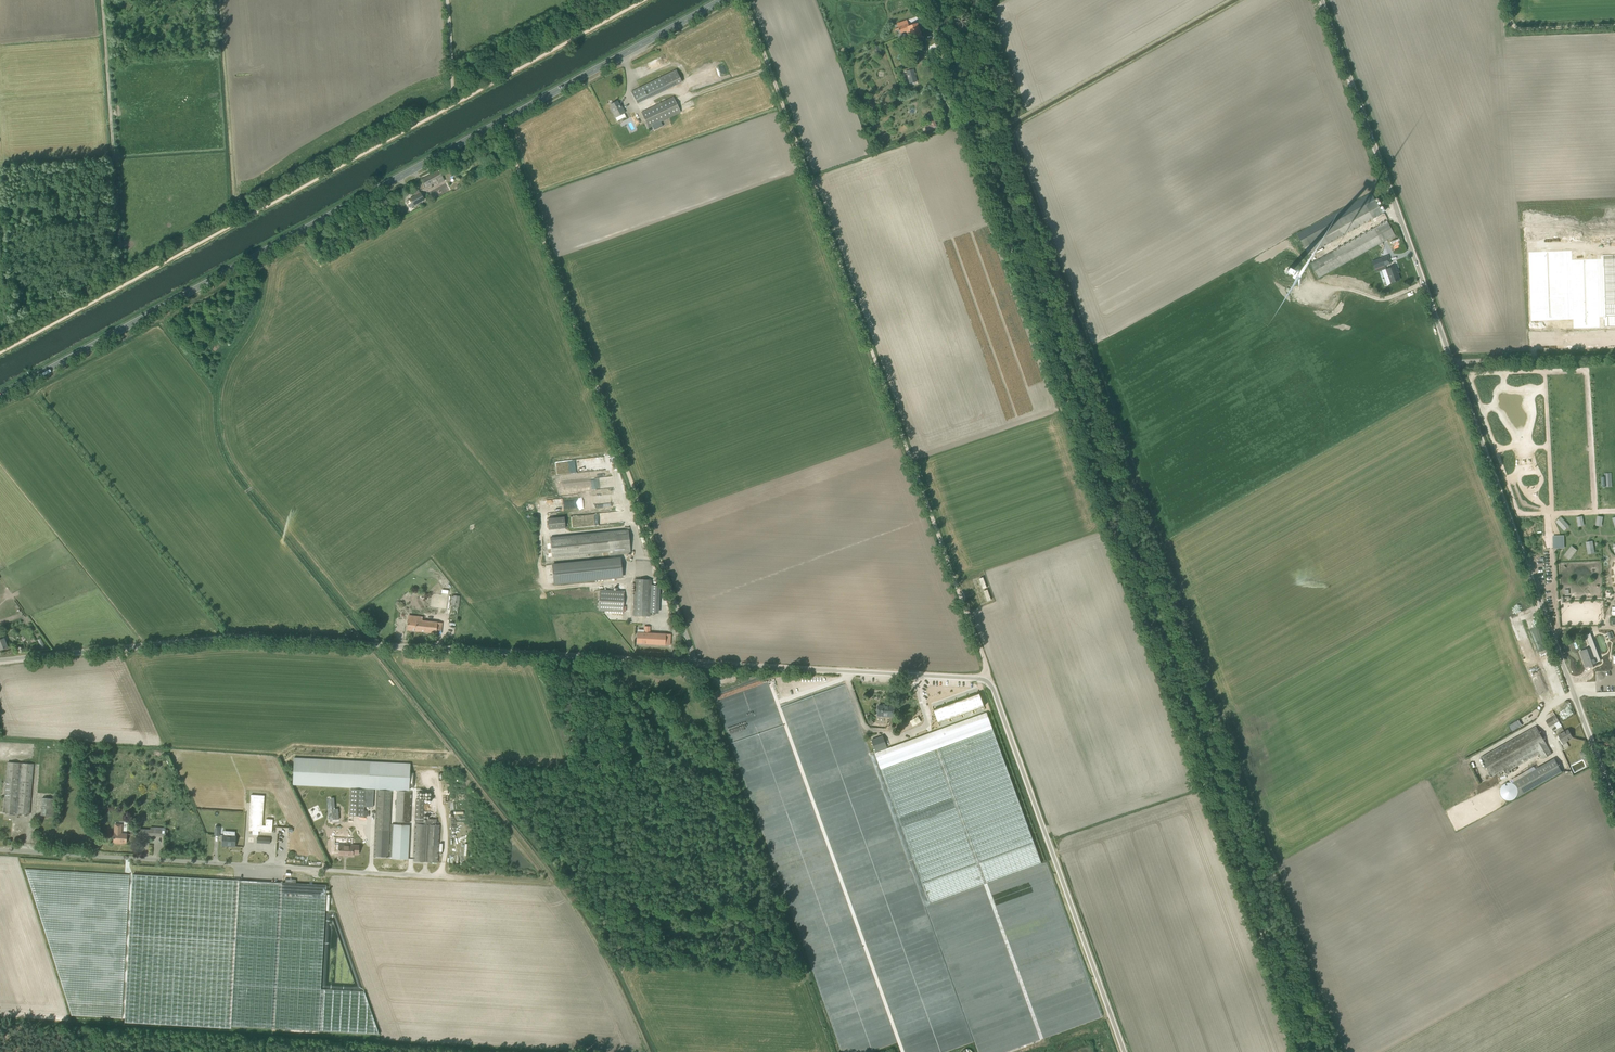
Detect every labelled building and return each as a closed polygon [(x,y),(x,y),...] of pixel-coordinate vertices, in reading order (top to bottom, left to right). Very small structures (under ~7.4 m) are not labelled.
[(907,20),(897,24),(899,28),(895,29),(896,30),(899,29),(901,34),(906,32),(908,37),(911,36),(912,41),(923,37),(917,24),(909,27),(908,23),(907,20)] [(922,52),(924,55),(928,54),(925,47),(919,49),(921,53),(922,52)] [(631,92),(637,104),(682,82),(676,70),(631,92)] [(663,126),(661,122),(681,112),(673,97),(641,113),(648,128),(652,126),(654,130),(663,126)] [(612,108),(610,109),(615,118),(625,113),(620,104),(619,104),(617,101),(610,105),(612,108)] [(426,187),(443,178),(439,170),(422,180),(426,187)] [(424,199),(420,192),(415,195),(415,196),(409,199),(413,207),(419,204),(419,202),(424,199)] [(1382,213),(1375,199),(1365,205),(1364,204),(1362,205),(1363,206),(1300,241),(1308,255),(1382,213)] [(1318,277),(1394,235),(1387,221),(1311,263),(1318,277)] [(1573,322),(1599,321),(1604,320),(1604,327),(1614,327),(1614,265),(1611,265),(1611,269),(1602,270),(1598,270),(1597,254),(1587,254),(1587,250),(1581,250),(1582,254),(1571,255),(1571,259),(1567,259),(1567,255),(1554,256),(1554,251),(1542,251),(1542,256),(1529,256),(1531,323),(1569,322),(1573,321),(1573,322)] [(1374,269),(1384,265),(1382,258),(1372,262),(1374,269)] [(1390,283),(1400,280),(1395,266),(1386,269),(1390,283)] [(566,527),(566,516),(548,517),(549,528),(566,527)] [(1562,516),(1556,522),(1565,531),(1570,526),(1562,516)] [(630,553),(628,529),(550,537),(551,557),(609,551),(609,555),(630,553)] [(1565,548),(1564,535),(1555,535),(1556,548),(1565,548)] [(1588,553),(1595,553),(1594,541),(1587,541),(1588,553)] [(1564,554),(1570,559),(1578,550),(1573,545),(1564,554)] [(620,558),(552,565),(554,584),(622,577),(620,558)] [(633,615),(650,616),(652,580),(635,579),(633,615)] [(600,590),(599,610),(623,611),(624,591),(600,590)] [(459,596),(452,595),(449,622),(456,623),(459,596)] [(442,623),(408,619),(407,630),(441,634),(442,623)] [(670,645),(670,634),(649,633),(650,627),(644,626),(644,633),(637,632),(636,643),(670,645)] [(1589,661),(1605,656),(1603,647),(1599,649),(1596,641),(1584,645),(1589,661)] [(1546,689),(1535,656),(1531,658),(1529,654),(1527,655),(1524,647),(1528,646),(1527,644),(1522,646),(1523,650),(1522,650),(1525,658),(1526,657),(1538,692),(1546,689)] [(1518,663),(1518,655),(1511,655),(1511,660),(1518,661),(1517,664),(1513,664),(1513,669),(1520,669),(1520,663),(1518,663)] [(1609,661),(1609,665),(1595,665),(1595,670),(1612,670),(1612,661),(1609,661)] [(1547,671),(1553,692),(1560,690),(1555,669),(1547,671)] [(812,688),(792,692),(793,698),(813,694),(812,688)] [(984,706),(980,693),(933,710),(938,723),(984,706)] [(877,716),(883,716),(894,717),(894,705),(888,705),(888,706),(878,706),(877,716)] [(930,903),(1036,865),(1041,863),(987,712),(875,753),(930,903)] [(1546,721),(1549,727),(1559,721),(1555,715),(1546,721)] [(1536,726),(1481,757),(1492,777),(1504,770),(1506,773),(1540,753),(1543,759),(1552,754),(1536,726)] [(1566,741),(1573,738),(1569,731),(1566,733),(1565,731),(1559,735),(1564,744),(1567,743),(1566,741)] [(886,744),(883,736),(872,740),(876,751),(883,749),(882,745),(886,744)] [(410,764),(369,761),(294,757),(293,784),(368,788),(409,791),(410,764)] [(1562,772),(1561,771),(1555,758),(1536,769),(1543,782),(1562,772)] [(4,812),(29,814),(33,764),(8,762),(4,812)] [(365,789),(351,788),(349,815),(364,816),(365,789)] [(388,857),(392,790),(377,790),(374,857),(388,857)] [(412,792),(402,791),(397,791),(396,822),(410,823),(412,792)] [(42,798),(41,815),(54,816),(56,799),(42,798)] [(438,862),(440,825),(436,825),(437,819),(426,818),(426,821),(423,821),(416,821),(415,824),(413,861),(438,862)] [(114,837),(113,837),(113,839),(114,839),(113,842),(114,842),(114,843),(118,843),(118,842),(126,843),(127,834),(121,834),(122,824),(115,823),(114,837)] [(391,825),(390,858),(392,858),(394,858),(394,859),(397,859),(397,858),(408,859),(410,826),(391,825)] [(165,837),(166,828),(150,827),(150,829),(139,829),(139,835),(140,835),(141,835),(165,837)] [(223,835),(222,844),(230,845),(230,846),(235,846),(235,836),(223,835)] [(339,844),(338,855),(343,855),(343,856),(353,856),(353,854),(359,854),(359,845),(339,844)] [(326,885),(239,880),(133,874),(125,1022),(231,1028),(231,1026),(318,1032),(379,1035),(364,992),(320,990),(326,890),(326,885)]
